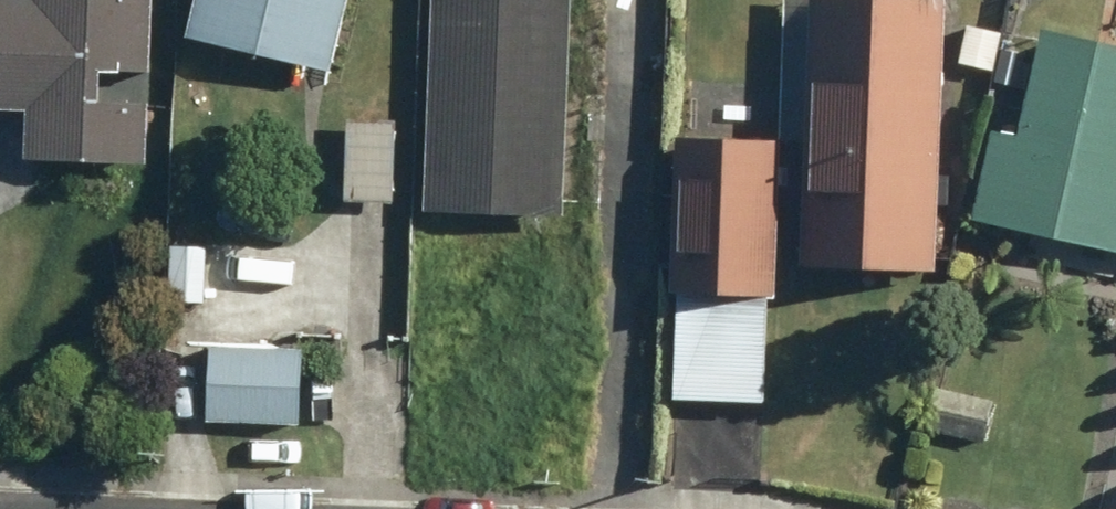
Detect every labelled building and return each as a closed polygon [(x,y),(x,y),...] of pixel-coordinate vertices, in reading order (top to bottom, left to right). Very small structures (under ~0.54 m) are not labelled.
[(15,159),(137,163),(143,0),(0,0),(0,111),(17,112),(15,159)] [(174,38),(319,72),(336,0),(183,0),(174,38)] [(424,219),(561,222),(572,0),(434,0),(424,219)] [(789,268),(927,273),(937,0),(934,0),(799,0),(789,268)] [(957,24),(954,66),(989,68),(991,26),(957,24)] [(1029,29),(1005,134),(979,129),(959,221),(1115,255),(1115,49),(1029,29)] [(337,118),(334,202),(385,203),(387,120),(337,118)] [(660,293),(668,293),(664,374),(756,378),(759,297),(767,297),(773,141),(666,137),(660,293)] [(198,342),(195,415),(288,419),(291,346),(198,342)]
